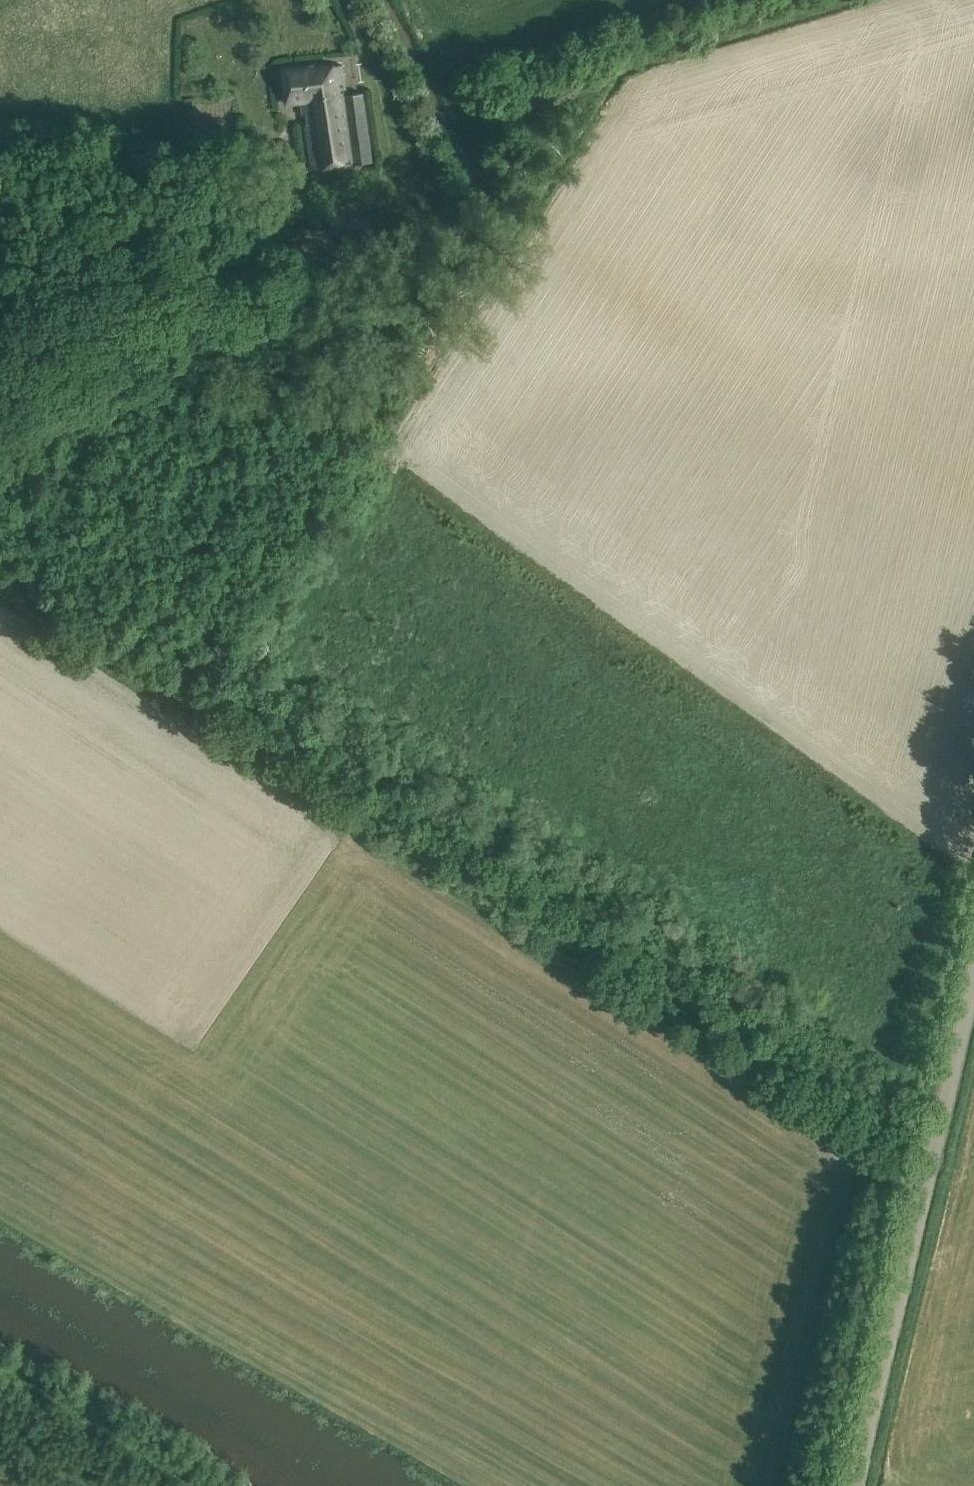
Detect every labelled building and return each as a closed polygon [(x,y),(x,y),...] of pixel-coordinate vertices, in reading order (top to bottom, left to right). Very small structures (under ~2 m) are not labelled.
[(343,64),(284,73),(289,104),(303,102),(312,165),(373,157),(363,92),(347,94),(343,64)]
